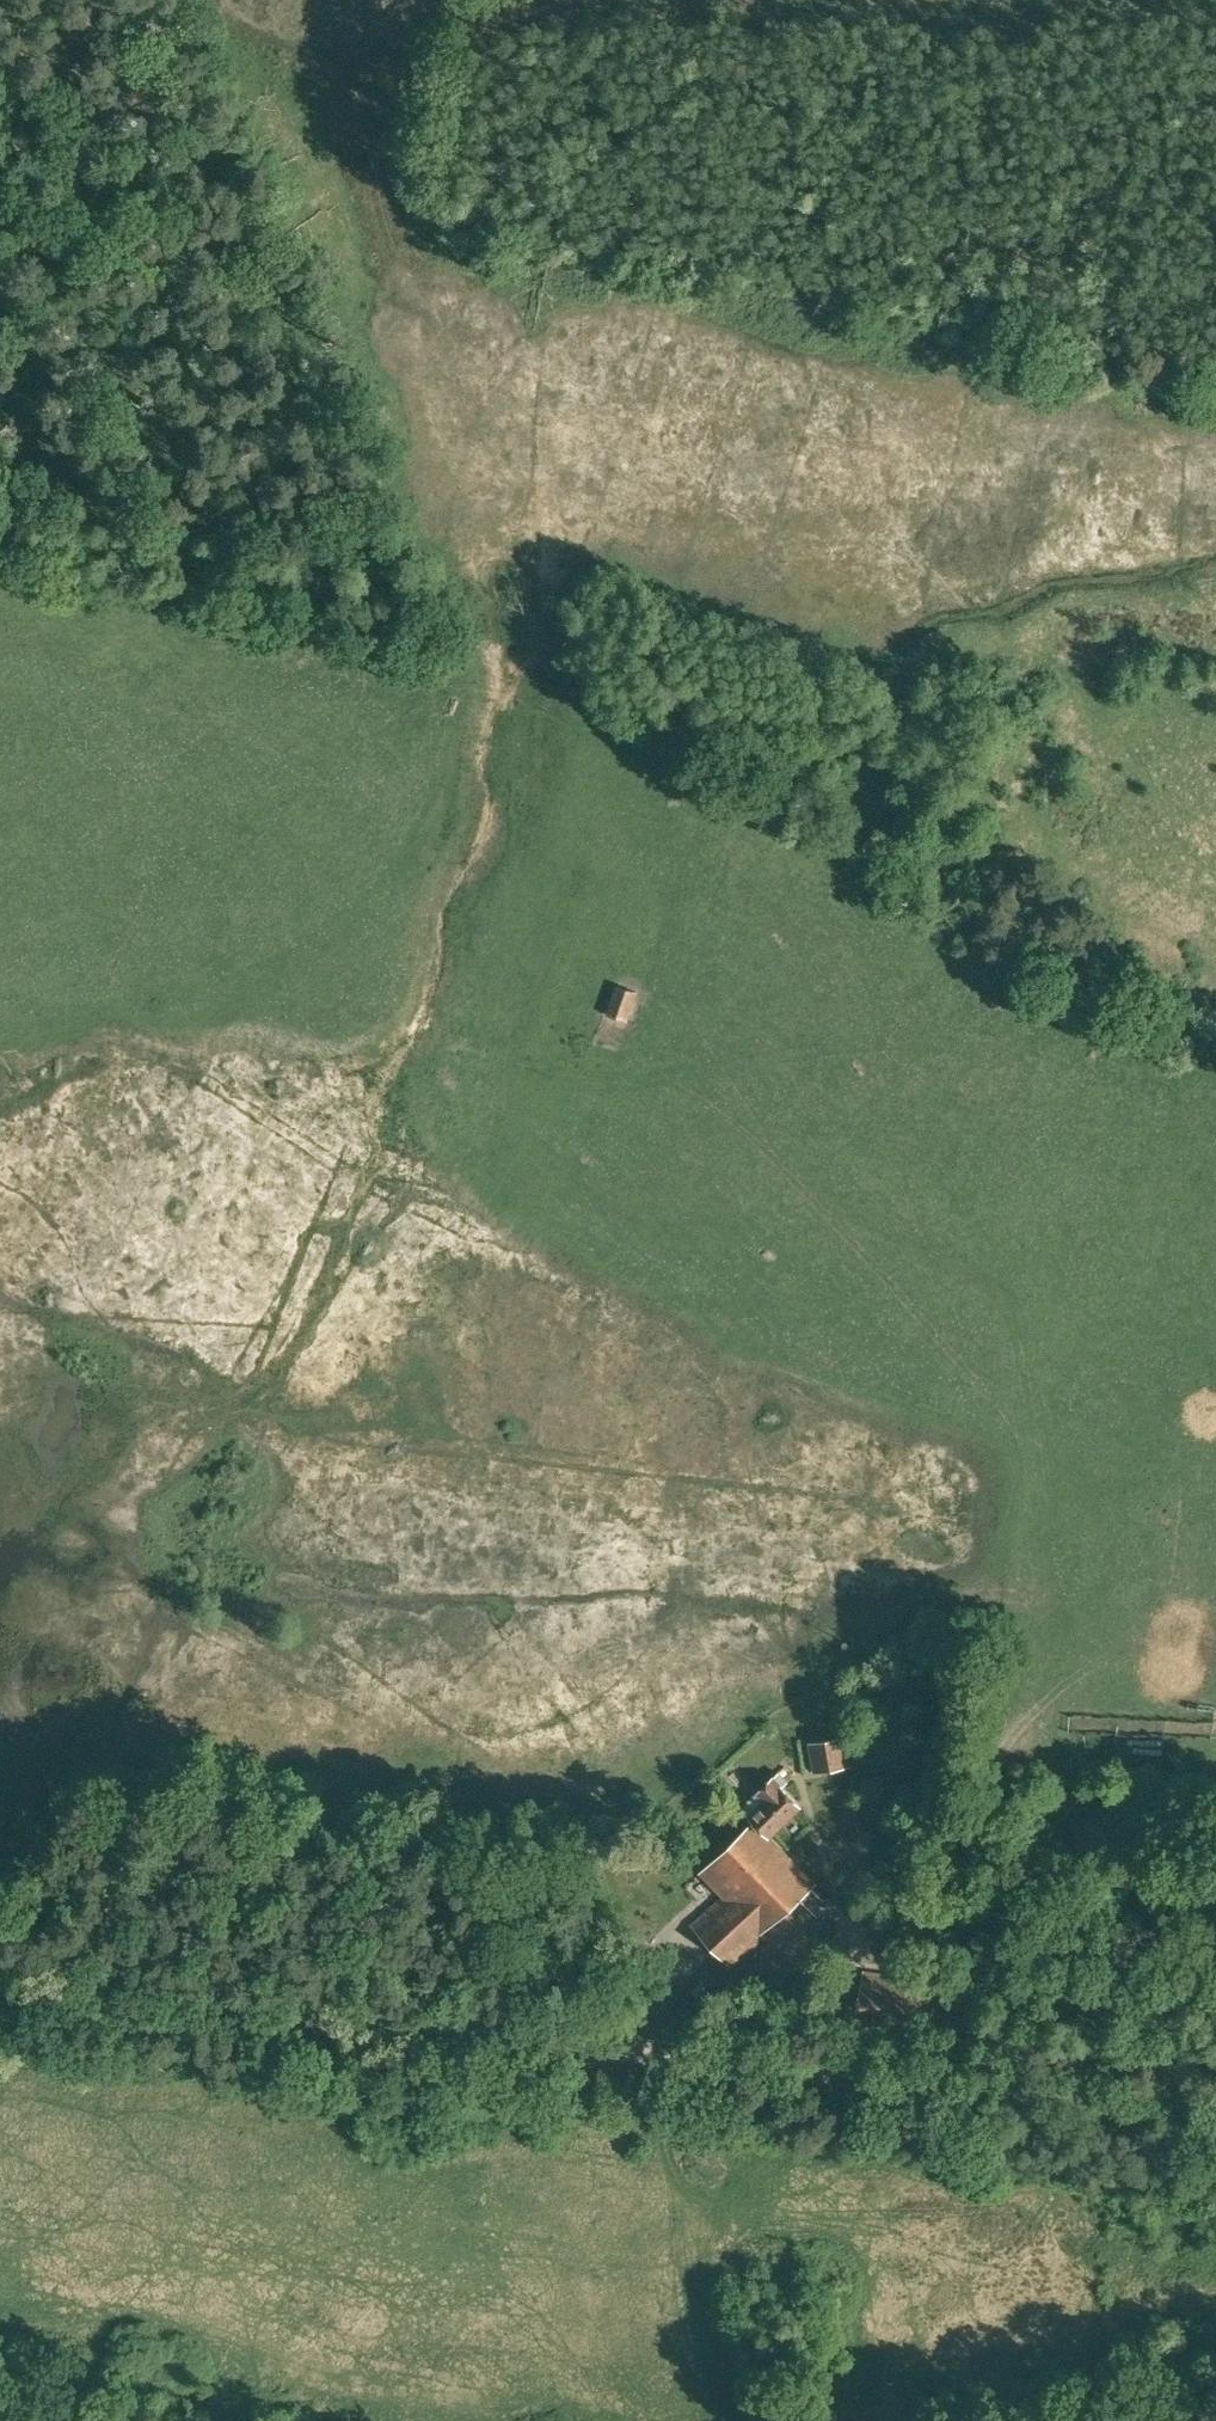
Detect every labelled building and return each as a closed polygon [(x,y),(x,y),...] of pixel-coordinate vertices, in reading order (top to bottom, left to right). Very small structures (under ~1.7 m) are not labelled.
[(632,1021),(642,993),(615,984),(605,1013),(632,1021)] [(878,1730),(842,1735),(808,1741),(812,1770),(847,1765),(847,1766),(884,1760),(878,1730)] [(741,1806),(753,1819),(767,1833),(798,1803),(781,1785),(793,1774),(784,1764),(741,1806)] [(767,1833),(753,1819),(699,1871),(722,1895),(691,1924),(731,1965),(764,1936),(760,1932),(800,1896),(809,1906),(819,1894),(810,1885),(814,1881),(767,1833)] [(919,1979),(864,1971),(855,2029),(910,2036),(919,1979)]
